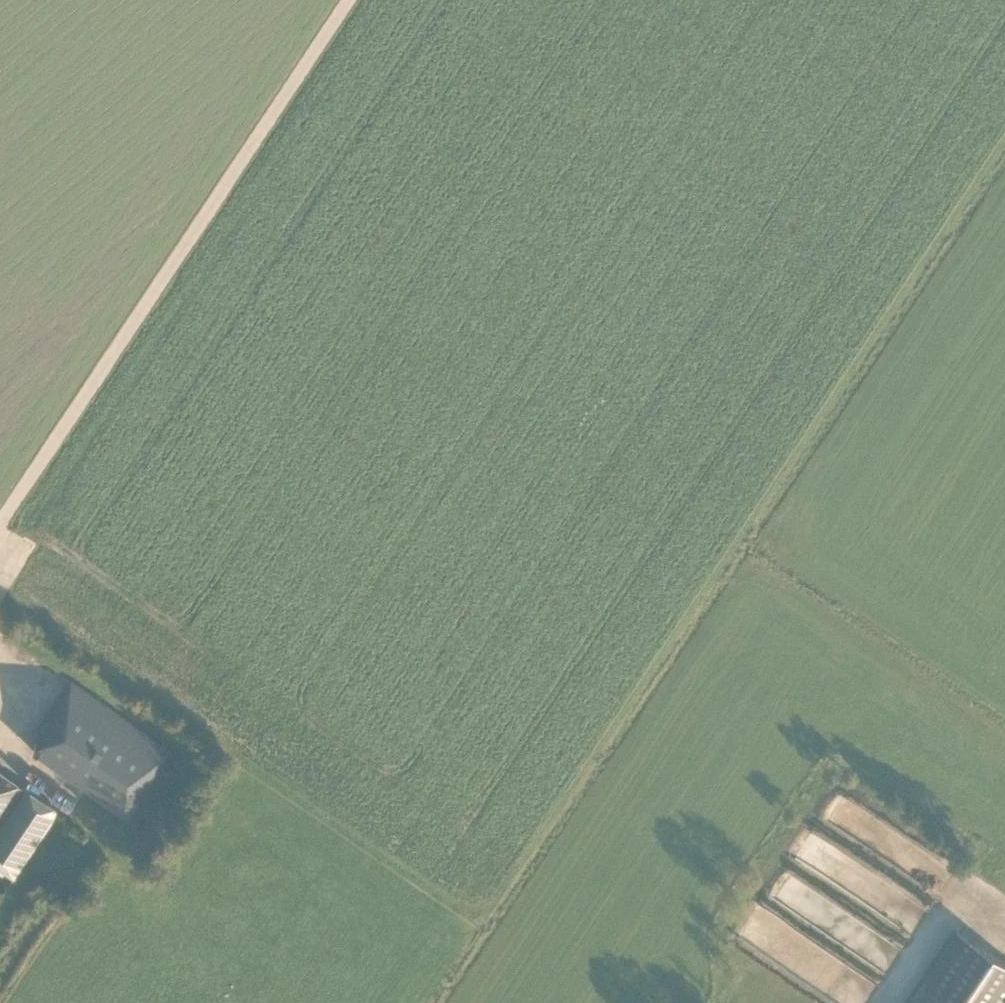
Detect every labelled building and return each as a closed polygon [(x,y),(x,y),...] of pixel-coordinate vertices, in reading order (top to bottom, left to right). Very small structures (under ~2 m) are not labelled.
[(38,727),(34,750),(130,817),(176,751),(72,678),(38,727)] [(23,786),(0,771),(0,822),(16,797),(19,799),(0,827),(0,865),(15,875),(59,809),(23,786)] [(955,934),(909,1002),(1004,1002),(1004,967),(955,934)] [(756,976),(746,994),(763,1002),(804,1002),(756,976)]
